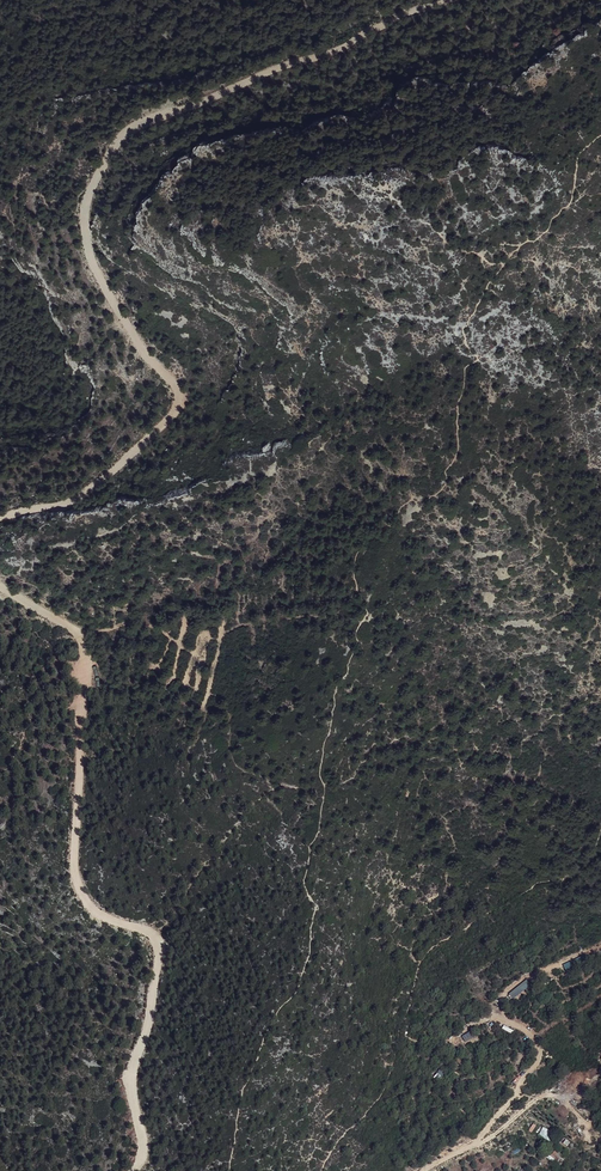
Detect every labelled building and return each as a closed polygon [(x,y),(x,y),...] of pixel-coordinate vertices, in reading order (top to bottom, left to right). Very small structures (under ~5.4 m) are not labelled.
[(543,1127),(538,1135),(550,1141),(554,1133),(543,1127)]
